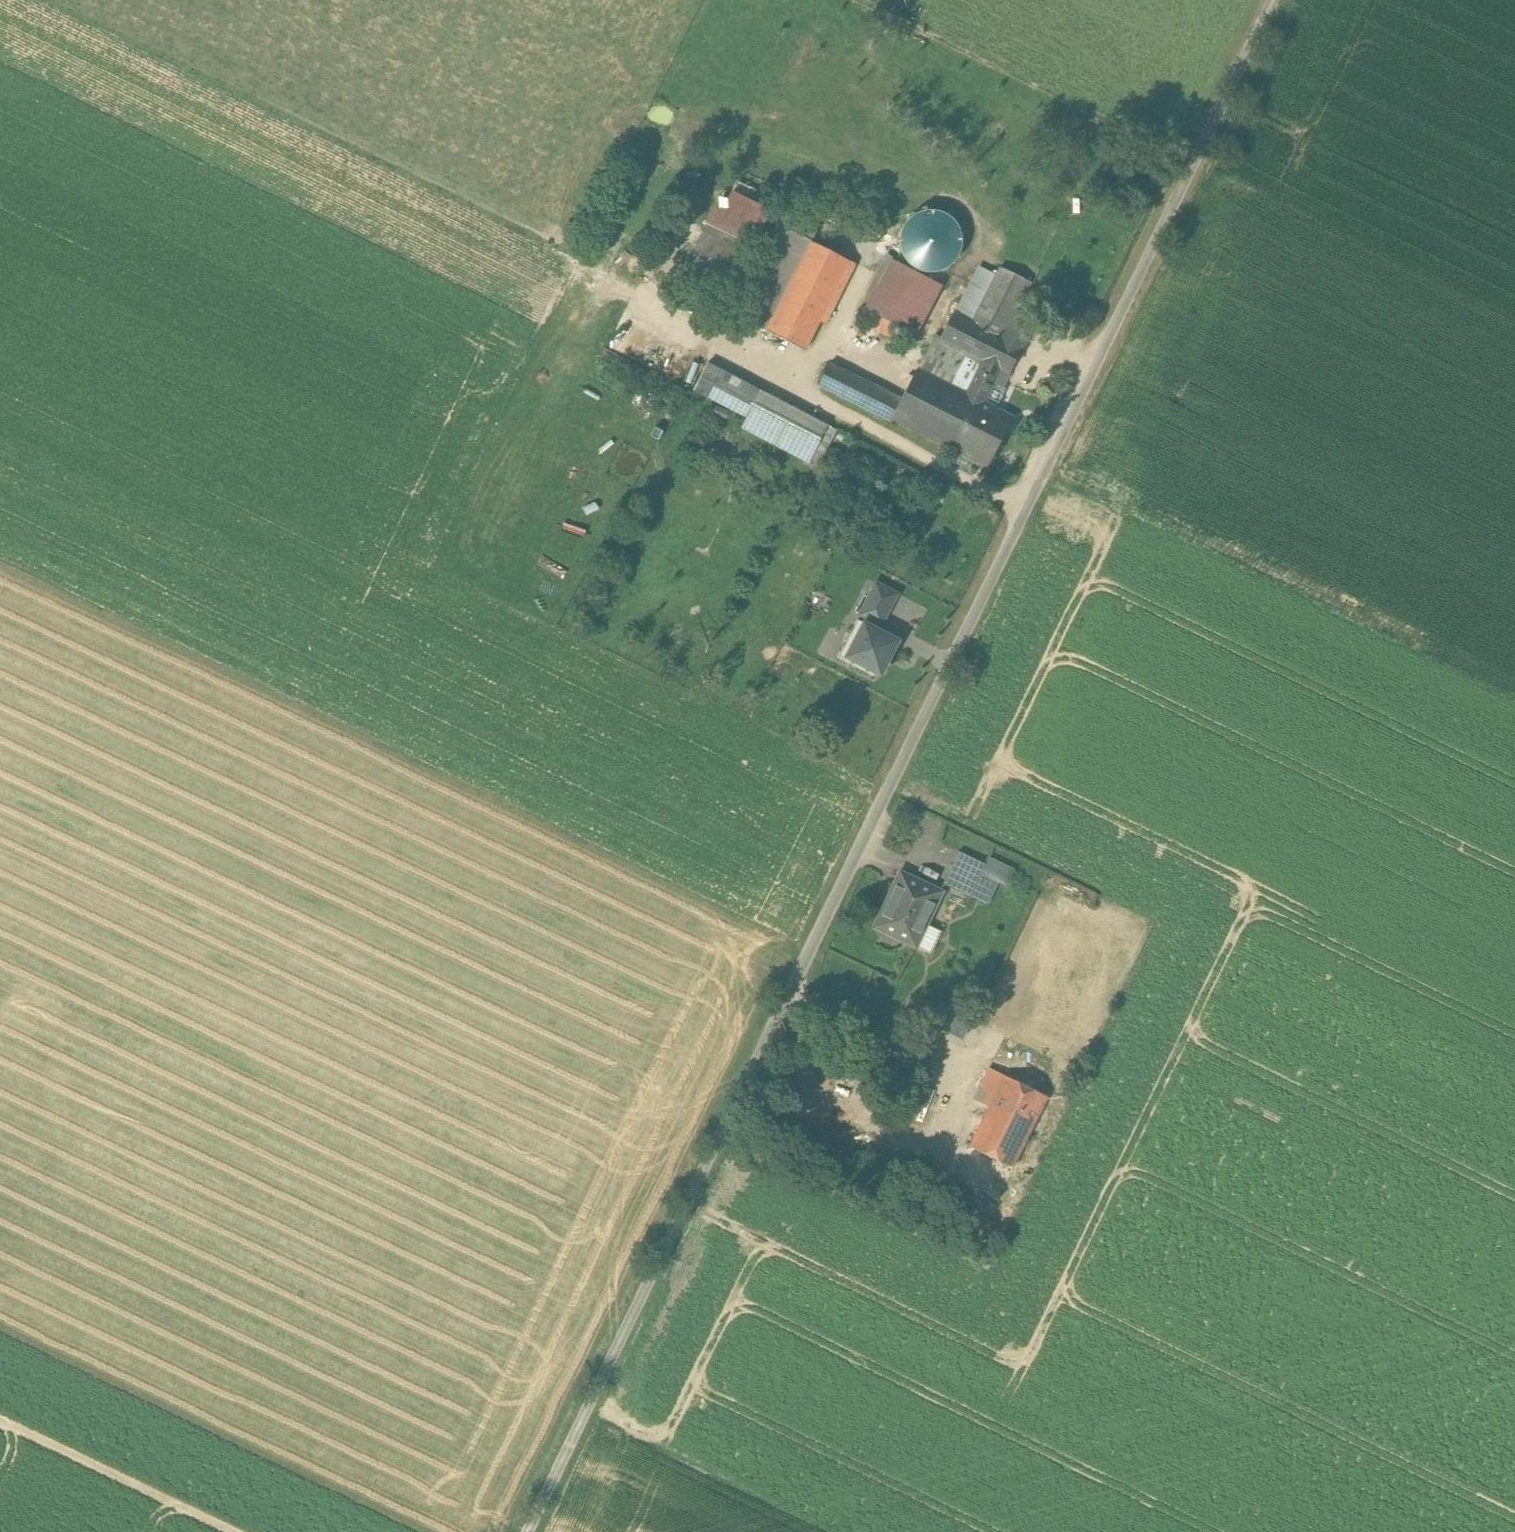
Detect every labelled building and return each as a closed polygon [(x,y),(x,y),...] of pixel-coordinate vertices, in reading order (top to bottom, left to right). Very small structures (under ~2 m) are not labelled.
[(721,195),(706,224),(752,246),(764,217),(721,195)] [(787,206),(777,224),(811,241),(820,223),(787,206)] [(683,269),(728,291),(752,246),(706,224),(694,248),(683,269)] [(765,331),(810,242),(811,241),(777,224),(732,314),(765,331)] [(810,242),(765,331),(805,351),(825,312),(830,314),(855,264),(810,242)] [(945,288),(895,263),(870,312),(875,315),(898,326),(920,337),(945,288)] [(977,266),(953,313),(972,322),(996,275),(977,266)] [(1031,283),(1000,267),(996,275),(972,322),(1003,338),(1015,315),(1031,283)] [(1003,338),(972,322),(953,313),(940,338),(990,364),(972,398),(976,400),(983,404),(994,382),(1002,387),(1022,348),(1003,338)] [(898,326),(875,315),(868,328),(891,339),(898,326)] [(1034,325),(1015,315),(1003,338),(1022,348),(1034,325)] [(940,338),(935,336),(918,370),(972,398),(990,364),(940,338)] [(825,424),(707,363),(693,390),(748,418),(744,427),(807,460),(825,424)] [(901,400),(829,364),(819,385),(891,422),(893,418),(892,417),(901,400)] [(918,370),(916,370),(901,400),(892,417),(893,418),(952,448),(976,400),(972,398),(918,370)] [(1008,390),(1002,387),(994,382),(983,404),(997,411),(1008,390)] [(983,404),(976,400),(952,448),(987,466),(1011,418),(997,411),(983,404)] [(881,625),(897,594),(877,584),(861,614),(881,625)] [(864,624),(858,620),(838,658),(873,677),(876,672),(847,657),(864,624)] [(878,668),(883,671),(892,652),(887,650),(893,639),(864,624),(847,657),(876,672),(878,668)] [(959,851),(944,884),(971,896),(986,864),(959,851)] [(989,857),(986,864),(971,896),(988,904),(1000,878),(1008,881),(1014,868),(989,857)] [(941,891),(901,873),(875,927),(915,946),(926,923),(941,891)] [(926,923),(915,946),(931,953),(941,930),(926,923)] [(1047,1098),(1004,1077),(989,1070),(975,1099),(990,1106),(970,1146),(1013,1167),(1047,1098)]
